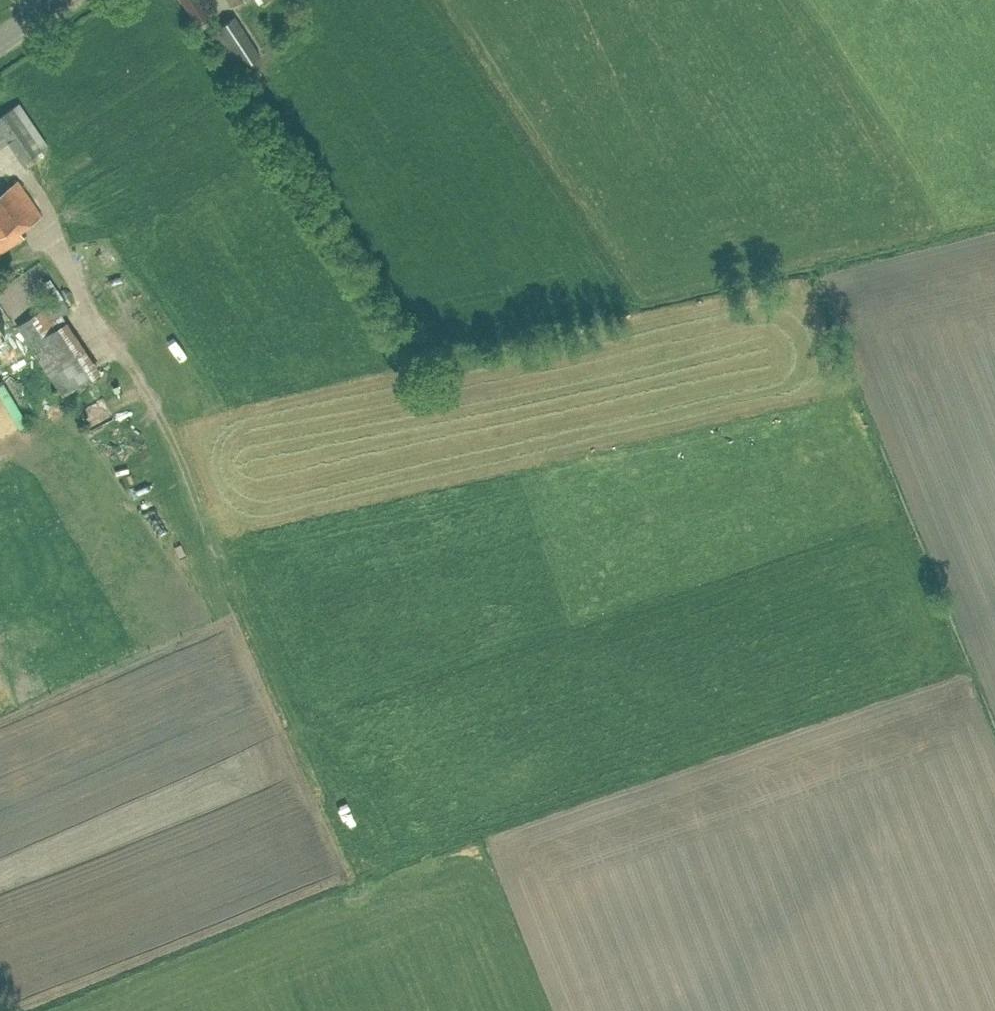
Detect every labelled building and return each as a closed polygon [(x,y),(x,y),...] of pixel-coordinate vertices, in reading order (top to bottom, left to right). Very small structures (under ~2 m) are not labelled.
[(210,20),(207,14),(199,0),(182,0),(195,21),(196,21),(200,26),(210,20)] [(232,7),(218,17),(243,54),(264,40),(249,18),(269,5),(266,0),(228,0),(232,7)] [(17,103),(0,114),(0,145),(7,141),(22,162),(46,144),(17,103)] [(23,235),(18,228),(40,213),(16,178),(0,189),(0,250),(23,235)] [(37,280),(47,299),(54,295),(44,277),(37,280)] [(92,370),(58,319),(47,326),(36,308),(12,323),(58,393),(92,370)] [(82,400),(86,416),(102,412),(98,396),(82,400)]
